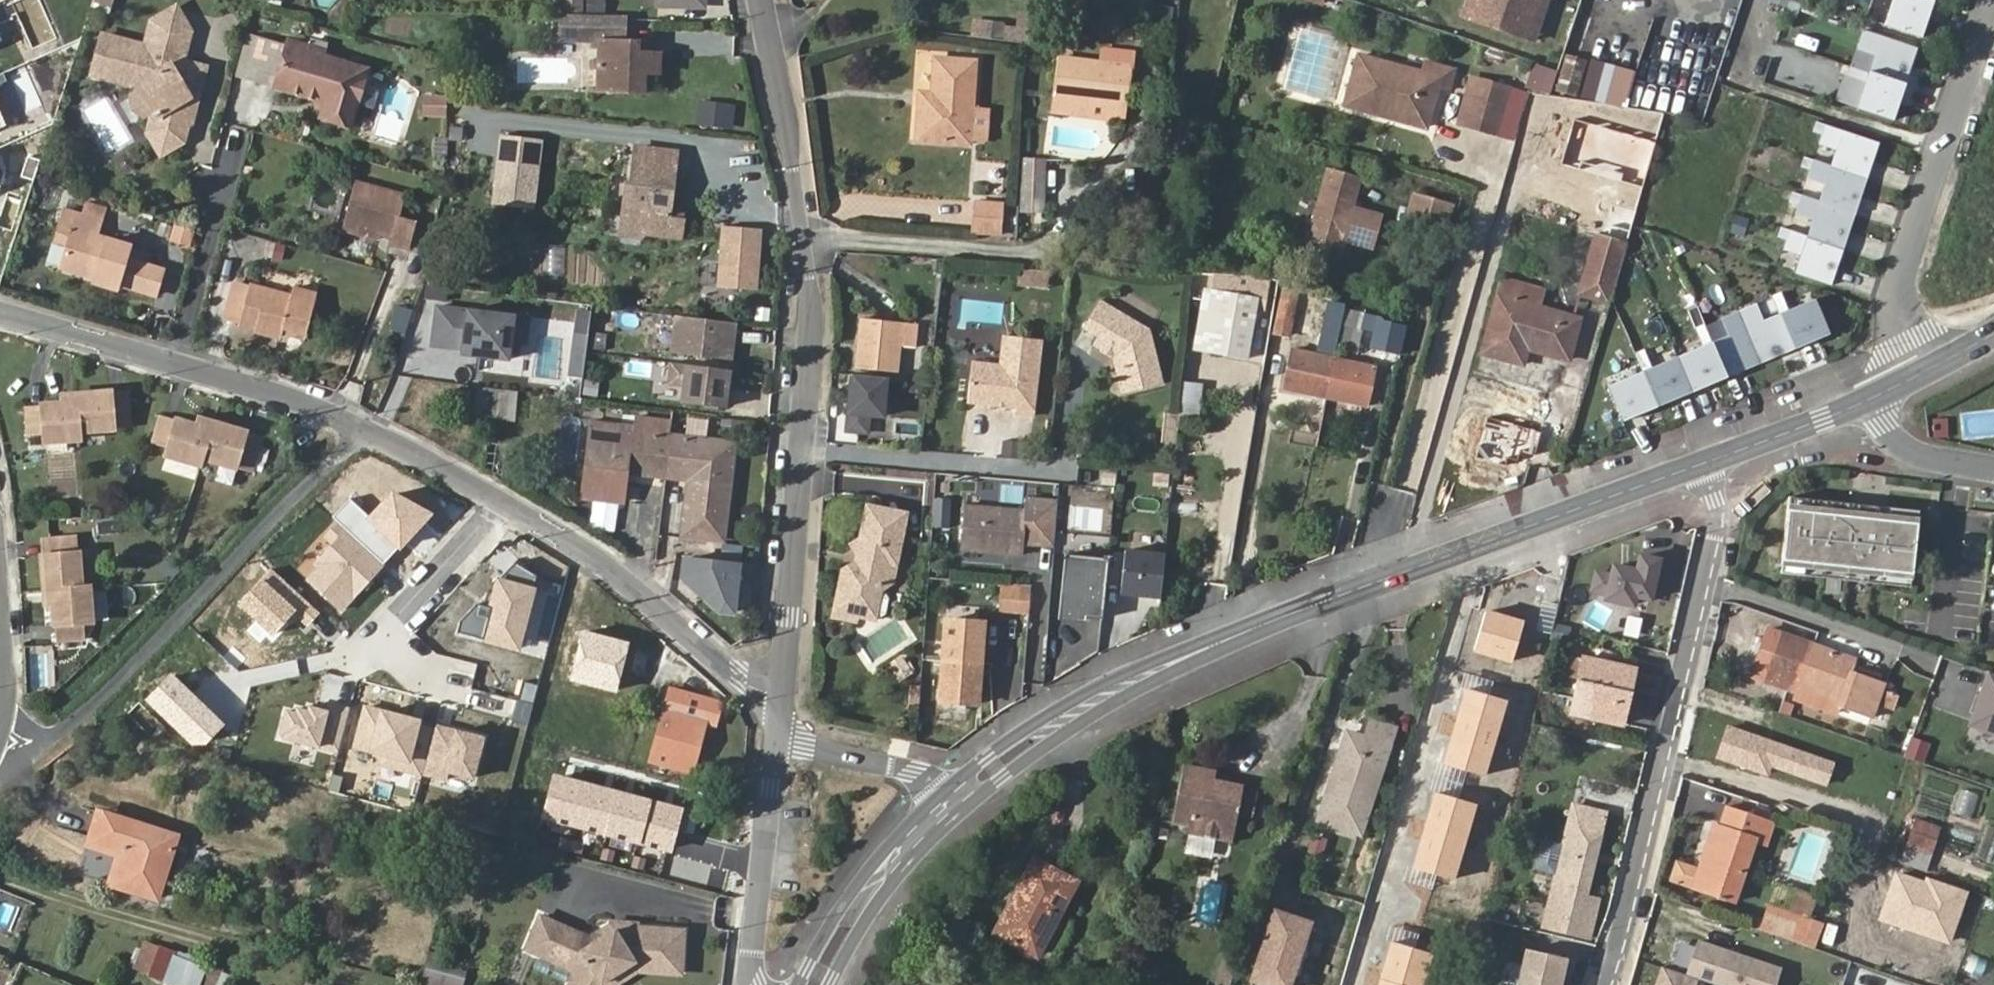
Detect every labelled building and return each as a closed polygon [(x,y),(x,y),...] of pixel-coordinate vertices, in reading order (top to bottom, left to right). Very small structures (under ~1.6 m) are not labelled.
[(562,18),(624,21),(625,0),(618,0),(618,1),(594,0),(563,0),(562,18)] [(1534,0),(1473,0),(1466,20),(1521,39),(1534,0)] [(1885,25),(1922,37),(1934,0),(1893,0),(1885,25)] [(1033,41),(1036,11),(1019,9),(1018,22),(973,17),(971,35),(1033,41)] [(174,10),(151,22),(187,31),(174,10)] [(1569,47),(1584,50),(1591,14),(1576,11),(1569,47)] [(624,21),(562,18),(562,39),(600,41),(597,92),(644,95),(645,75),(656,75),(658,55),(646,55),(637,55),(638,44),(623,43),(624,21)] [(185,121),(188,106),(192,107),(202,67),(179,62),(187,31),(151,22),(144,47),(101,37),(91,76),(132,87),(135,91),(150,113),(157,124),(146,131),(161,152),(180,140),(185,121)] [(1918,49),(1863,31),(1857,49),(1875,56),(1858,108),(1894,120),(1918,49)] [(273,83),(282,44),(242,35),(233,74),(273,83)] [(348,121),(363,67),(319,54),(321,48),(283,39),(282,44),(273,83),(323,98),(319,113),(348,121)] [(646,44),(638,44),(637,55),(646,55),(646,44)] [(1132,66),(1058,55),(1054,98),(1127,107),(1132,66)] [(1433,123),(1443,89),(1425,85),(1427,74),(1364,55),(1354,91),(1414,108),(1411,117),(1433,123)] [(949,63),(944,94),(942,107),(927,106),(924,143),(975,148),(984,66),(949,63)] [(1556,69),(1533,63),(1527,86),(1549,92),(1556,69)] [(1425,85),(1443,89),(1446,80),(1427,74),(1425,85)] [(1811,76),(1806,88),(1827,96),(1832,84),(1811,76)] [(150,113),(135,91),(124,99),(139,121),(150,113)] [(1351,101),(1411,117),(1414,108),(1354,91),(1351,101)] [(942,107),(944,94),(928,92),(927,106),(942,107)] [(1469,129),(1478,98),(1472,96),(1462,127),(1469,129)] [(445,116),(445,98),(425,98),(424,116),(445,116)] [(1505,107),(1478,98),(1469,129),(1497,135),(1505,107)] [(723,130),(726,107),(708,104),(705,127),(723,130)] [(735,132),(738,109),(726,107),(723,130),(735,132)] [(1878,143),(1816,122),(1813,132),(1822,135),(1819,145),(1836,150),(1831,166),(1805,158),(1802,167),(1811,170),(1807,180),(1824,185),(1819,201),(1793,193),(1790,203),(1799,206),(1795,215),(1812,221),(1807,236),(1782,228),(1778,238),(1787,241),(1784,250),(1801,256),(1795,273),(1832,285),(1878,143)] [(545,139),(499,133),(490,205),(536,211),(545,139)] [(448,158),(448,136),(434,136),(435,158),(448,158)] [(676,152),(634,147),(626,214),(616,213),(614,229),(622,239),(642,242),(648,238),(679,242),(682,222),(683,215),(669,214),(676,152)] [(1025,210),(1041,212),(1047,160),(1030,158),(1025,210)] [(1333,169),(1318,230),(1349,237),(1378,245),(1385,215),(1357,208),(1365,178),(1333,169)] [(1618,184),(1640,190),(1644,175),(1623,169),(1618,184)] [(346,223),(379,232),(385,233),(383,242),(401,247),(408,219),(394,216),(399,195),(357,184),(346,223)] [(1412,191),(1404,222),(1446,233),(1454,202),(1412,191)] [(1630,236),(1636,199),(1605,194),(1600,231),(1630,236)] [(1003,205),(978,202),(975,235),(999,237),(1003,205)] [(88,207),(84,219),(101,223),(103,210),(88,207)] [(65,271),(101,280),(122,285),(159,294),(166,270),(128,261),(131,248),(97,240),(101,223),(84,219),(63,214),(59,230),(74,234),(71,247),(65,271)] [(376,239),(379,232),(346,223),(344,230),(376,239)] [(192,229),(174,225),(171,239),(188,243),(192,229)] [(764,229),(718,225),(713,288),(759,291),(764,229)] [(56,244),(71,247),(74,234),(59,230),(56,244)] [(1349,237),(1318,230),(1315,239),(1347,247),(1349,237)] [(1612,302),(1628,244),(1622,243),(1596,236),(1579,292),(1612,302)] [(1020,283),(1048,286),(1049,271),(1021,268),(1020,283)] [(1541,305),(1546,287),(1505,276),(1500,294),(1541,305)] [(122,285),(101,280),(100,287),(120,292),(122,285)] [(222,319),(240,324),(251,285),(233,280),(222,319)] [(447,301),(450,287),(429,283),(426,297),(447,301)] [(283,328),(306,334),(317,295),(292,287),(290,295),(251,285),(240,324),(282,336),(283,328)] [(1299,291),(1287,289),(1278,333),(1289,335),(1299,291)] [(1581,317),(1572,314),(1541,305),(1500,294),(1483,352),(1526,362),(1530,348),(1569,359),(1581,317)] [(1609,387),(1623,421),(1829,335),(1814,301),(1788,312),(1781,294),(1773,297),(1781,315),(1764,322),(1756,304),(1721,319),(1728,336),(1713,343),(1705,325),(1695,329),(1702,347),(1652,368),(1645,351),(1636,355),(1643,372),(1609,387)] [(1254,304),(1201,296),(1193,359),(1246,366),(1254,304)] [(1346,307),(1347,302),(1334,298),(1327,337),(1339,339),(1342,323),(1346,307)] [(1102,304),(1085,332),(1098,341),(1093,350),(1112,361),(1122,396),(1164,386),(1149,331),(1102,304)] [(392,329),(407,333),(414,310),(399,305),(392,329)] [(1384,317),(1346,307),(1342,323),(1363,328),(1368,329),(1381,332),(1380,338),(1401,343),(1406,326),(1383,321),(1384,317)] [(512,344),(513,337),(528,339),(531,321),(439,309),(434,348),(464,352),(477,353),(476,358),(510,363),(512,344)] [(574,336),(585,337),(588,313),(574,312),(571,335),(574,336)] [(731,360),(735,322),(676,315),(671,352),(731,360)] [(897,344),(899,325),(858,323),(856,367),(896,370),(897,344)] [(1363,328),(1342,323),(1339,339),(1337,345),(1357,351),(1363,328)] [(917,327),(899,325),(897,344),(916,345),(917,327)] [(304,342),(306,334),(283,328),(282,336),(304,342)] [(1398,355),(1401,343),(1380,338),(1381,332),(1368,329),(1366,341),(1375,344),(1374,349),(1398,355)] [(574,336),(568,375),(579,377),(585,337),(574,336)] [(527,346),(528,339),(513,337),(512,344),(527,346)] [(960,369),(956,404),(1003,410),(1003,415),(1021,418),(1031,343),(992,338),(987,372),(960,369)] [(1286,388),(1326,396),(1335,356),(1294,347),(1286,388)] [(1335,356),(1326,396),(1366,406),(1376,365),(1335,356)] [(730,369),(671,362),(669,384),(684,385),(682,401),(726,407),(730,369)] [(883,374),(848,372),(845,427),(866,429),(867,412),(881,412),(883,374)] [(396,375),(387,413),(399,415),(407,378),(396,375)] [(1185,380),(1182,412),(1203,414),(1206,382),(1185,380)] [(515,420),(517,392),(478,387),(475,416),(515,420)] [(134,390),(117,391),(118,398),(135,397),(134,390)] [(117,391),(87,394),(87,402),(89,430),(137,425),(135,397),(118,398),(117,391)] [(87,402),(87,394),(69,395),(69,403),(87,402)] [(89,430),(87,402),(69,403),(35,406),(37,434),(52,433),(52,441),(90,438),(89,430)] [(1178,445),(1180,413),(1164,412),(1162,444),(1178,445)] [(207,455),(215,429),(202,425),(164,414),(156,442),(170,446),(168,452),(205,462),(207,455)] [(638,416),(636,433),(669,437),(670,419),(638,416)] [(215,429),(217,421),(204,417),(202,425),(215,429)] [(249,429),(217,421),(215,429),(207,455),(253,468),(261,440),(247,436),(249,429)] [(665,470),(669,437),(636,433),(590,427),(581,499),(621,503),(625,474),(639,475),(640,466),(665,470)] [(263,434),(249,429),(247,436),(261,440),(263,434)] [(733,444),(669,437),(665,470),(688,472),(688,481),(682,537),(722,541),(733,444)] [(164,471),(234,482),(236,469),(166,458),(164,471)] [(664,478),(665,470),(640,466),(639,475),(664,478)] [(688,472),(665,470),(664,478),(688,481),(688,472)] [(1169,474),(1155,472),(1153,485),(1168,486),(1169,474)] [(433,514),(392,491),(368,517),(349,500),(333,520),(385,565),(433,514)] [(1028,496),(1027,547),(1058,547),(1059,497),(1028,496)] [(1918,511),(1788,496),(1780,572),(1909,587),(1918,511)] [(1016,551),(1021,507),(961,500),(956,544),(1016,551)] [(615,530),(619,504),(594,501),(590,527),(615,530)] [(880,569),(882,552),(900,555),(908,506),(873,502),(869,531),(857,536),(865,543),(863,556),(850,565),(844,607),(867,611),(880,613),(884,589),(885,576),(880,569)] [(385,565),(333,520),(319,536),(331,546),(302,578),(342,613),(385,565)] [(46,553),(47,589),(55,589),(82,587),(78,535),(52,536),(52,552),(46,553)] [(1666,555),(1640,550),(1636,566),(1614,561),(1612,570),(1595,567),(1589,591),(1606,595),(1605,600),(1638,607),(1640,598),(1656,601),(1666,555)] [(900,555),(882,552),(880,569),(885,576),(899,565),(900,555)] [(1158,599),(1163,556),(1123,552),(1118,594),(1158,599)] [(1102,619),(1107,559),(1064,556),(1058,621),(1086,623),(1086,618),(1102,619)] [(516,557),(458,622),(454,635),(523,652),(542,579),(516,557)] [(734,615),(738,567),(685,562),(683,581),(721,613),(734,615)] [(320,616),(270,569),(238,603),(273,636),(292,616),(306,629),(320,616)] [(1029,586),(1000,582),(999,611),(1028,613),(1029,586)] [(82,587),(55,589),(56,603),(58,636),(87,634),(86,620),(93,619),(91,586),(82,587)] [(55,589),(47,589),(48,603),(56,603),(55,589)] [(894,590),(884,589),(880,613),(890,615),(894,590)] [(867,611),(844,607),(842,615),(865,619),(867,611)] [(1526,620),(1484,608),(1471,651),(1513,663),(1526,620)] [(981,697),(984,616),(947,615),(944,696),(981,697)] [(632,643),(584,630),(570,681),(619,693),(632,643)] [(1869,718),(1882,680),(1851,668),(1854,659),(1783,633),(1766,679),(1798,691),(1801,685),(1814,688),(1839,700),(1838,707),(1869,718)] [(1583,659),(1572,716),(1622,725),(1634,668),(1583,659)] [(1984,671),(1968,725),(1993,733),(1993,674),(1984,671)] [(225,726),(168,673),(142,701),(199,754),(225,726)] [(721,702),(670,688),(653,761),(692,772),(704,722),(716,725),(721,702)] [(1507,700),(1464,689),(1444,765),(1486,777),(1507,700)] [(424,719),(363,702),(350,748),(411,765),(424,719)] [(310,706),(283,710),(277,739),(320,749),(329,711),(310,706)] [(488,737),(437,723),(422,774),(474,788),(488,737)] [(1365,738),(1348,734),(1321,818),(1364,831),(1394,732),(1369,725),(1365,738)] [(1832,763),(1726,726),(1714,759),(1769,778),(1772,767),(1824,786),(1832,763)] [(1191,755),(1173,812),(1191,818),(1189,825),(1234,838),(1249,781),(1221,774),(1223,765),(1191,755)] [(687,807),(551,773),(539,820),(675,854),(677,845),(687,807)] [(1974,818),(1981,794),(1961,788),(1954,812),(1974,818)] [(1245,821),(1257,822),(1259,790),(1248,789),(1245,821)] [(1478,804),(1434,791),(1412,869),(1456,881),(1478,804)] [(1567,824),(1602,831),(1608,809),(1573,801),(1567,824)] [(1770,822),(1725,806),(1719,827),(1714,826),(1701,865),(1683,859),(1675,879),(1731,898),(1752,838),(1762,843),(1770,822)] [(106,813),(97,842),(126,852),(116,886),(156,899),(176,835),(106,813)] [(1939,828),(1914,820),(1905,845),(1930,853),(1939,828)] [(1549,928),(1576,935),(1602,831),(1567,824),(1561,846),(1555,874),(1543,927),(1549,928)] [(1316,833),(1310,852),(1323,857),(1330,838),(1316,833)] [(1555,874),(1561,846),(1542,842),(1536,868),(1555,874)] [(1022,902),(1004,937),(1040,955),(1077,879),(1034,855),(1014,897),(1022,902)] [(1968,892),(1897,867),(1878,920),(1950,945),(1968,892)] [(1014,897),(996,934),(1004,937),(1022,902),(1014,897)] [(1767,905),(1760,925),(1788,934),(1795,914),(1767,905)] [(1311,941),(1301,937),(1308,919),(1275,908),(1257,961),(1261,962),(1253,984),(1255,984),(1285,984),(1290,971),(1300,974),(1311,941)] [(526,950),(576,971),(570,984),(601,984),(635,962),(681,965),(683,930),(635,928),(635,932),(617,931),(613,924),(590,939),(540,918),(526,950)] [(635,928),(636,923),(617,922),(617,931),(635,932),(635,928)] [(1573,949),(1576,935),(1549,928),(1546,942),(1573,949)] [(1392,941),(1380,984),(1426,984),(1435,954),(1392,941)] [(1699,941),(1688,975),(1695,978),(1717,984),(1774,984),(1780,968),(1699,941)] [(1528,943),(1518,980),(1537,984),(1560,984),(1568,953),(1528,943)] [(160,947),(149,976),(174,984),(201,984),(208,969),(174,957),(176,951),(160,947)] [(601,984),(615,984),(637,970),(681,972),(681,965),(635,962),(601,984)] [(1662,966),(1656,984),(1693,984),(1695,978),(1688,975),(1662,966)]
